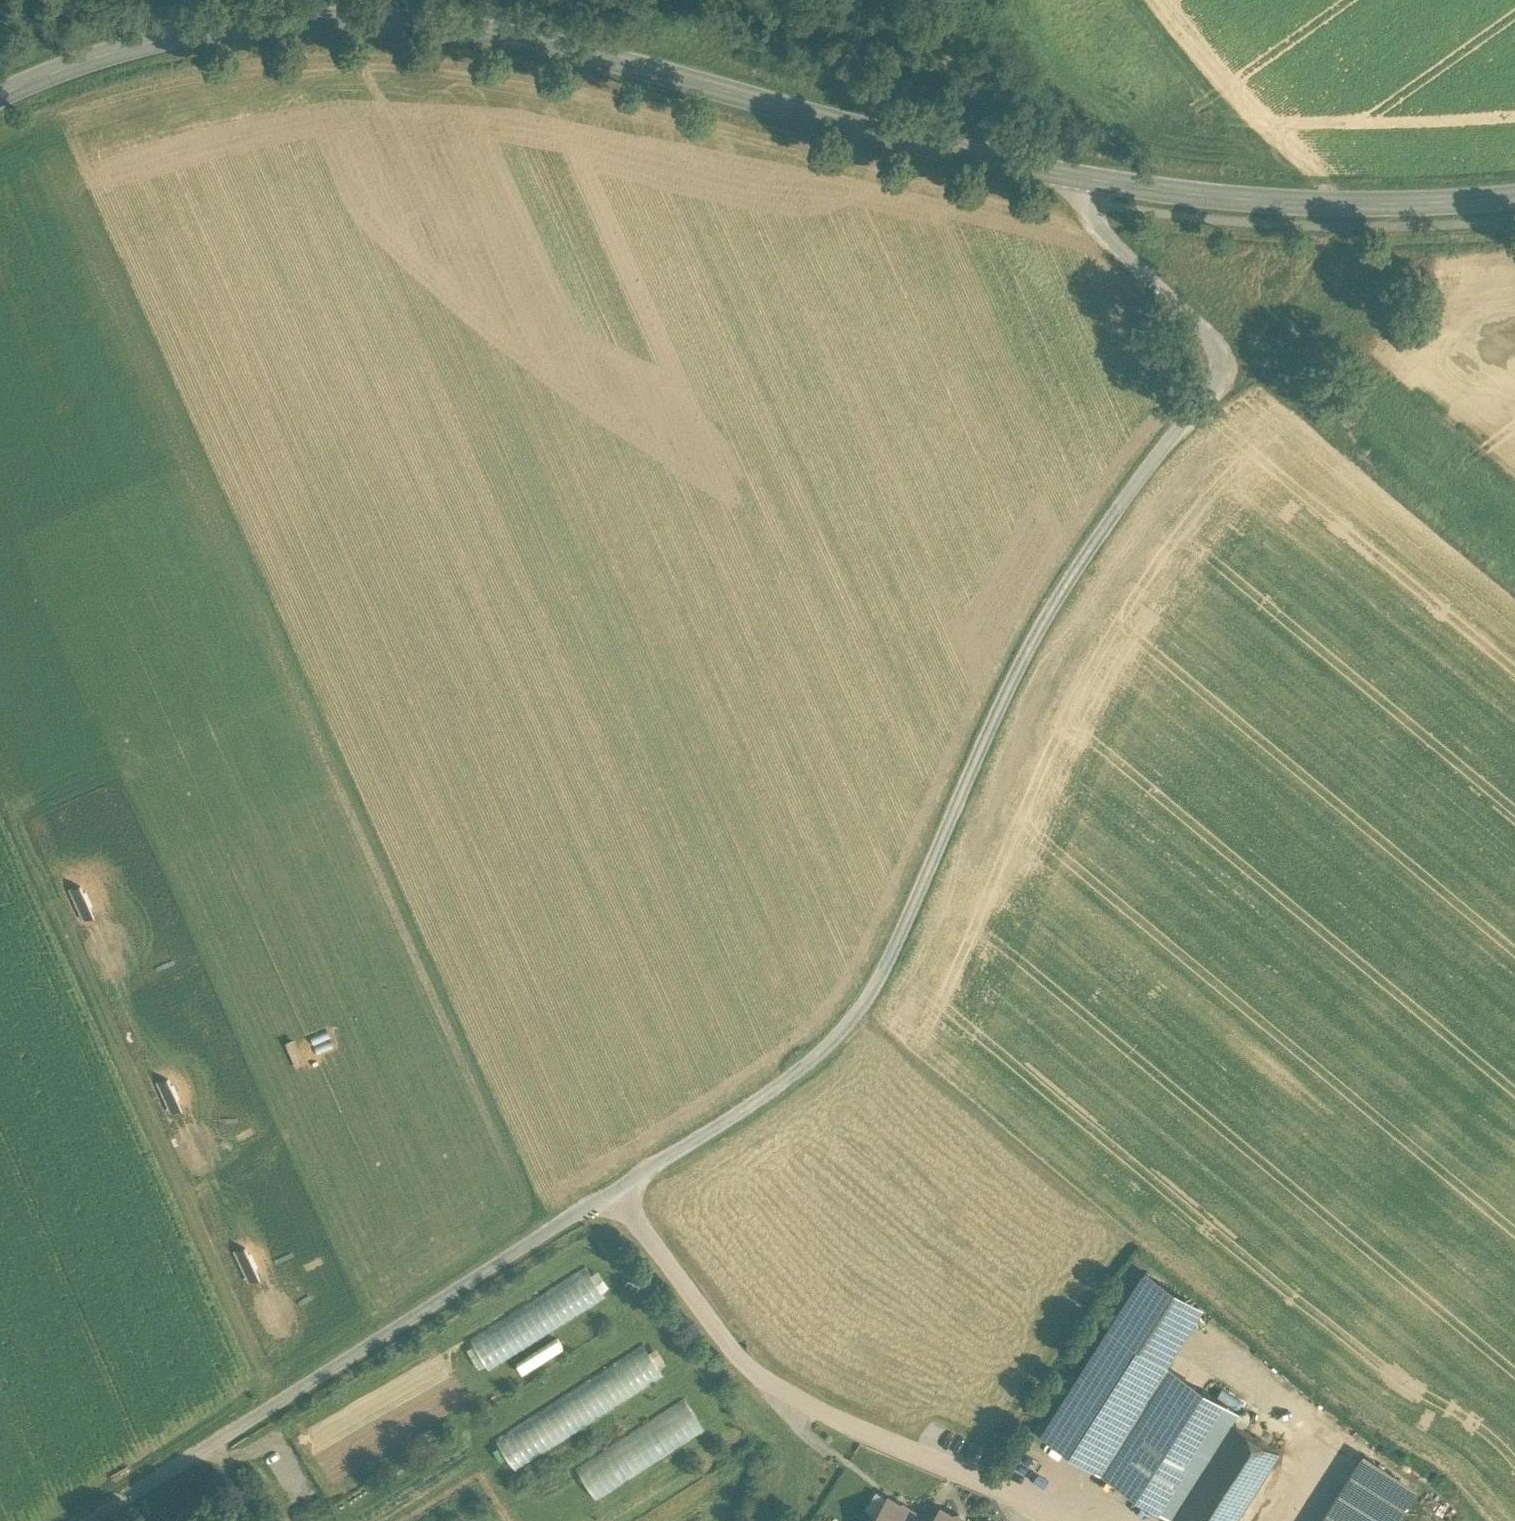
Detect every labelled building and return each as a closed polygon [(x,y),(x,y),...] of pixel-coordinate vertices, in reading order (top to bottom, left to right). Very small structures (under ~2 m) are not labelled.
[(591,1266),(469,1327),(486,1360),(607,1298),(591,1266)] [(1133,1292),(1045,1429),(1101,1465),(1166,1363),(1138,1345),(1160,1310),(1133,1292)] [(521,1368),(563,1343),(558,1334),(515,1359),(521,1368)] [(510,1459),(666,1377),(649,1345),(493,1427),(510,1459)] [(1166,1363),(1101,1465),(1172,1510),(1173,1511),(1232,1417),(1238,1409),(1166,1363)] [(686,1394),(574,1458),(593,1491),(705,1427),(686,1394)] [(1173,1511),(1172,1510),(1171,1512),(1185,1520),(1233,1520),(1280,1448),(1232,1417),(1173,1511)] [(1327,1520),(1393,1520),(1395,1518),(1349,1488),(1327,1520)] [(890,1491),(870,1520),(920,1520),(924,1514),(890,1491)] [(942,1502),(932,1518),(924,1514),(920,1520),(971,1520),(942,1502)]
